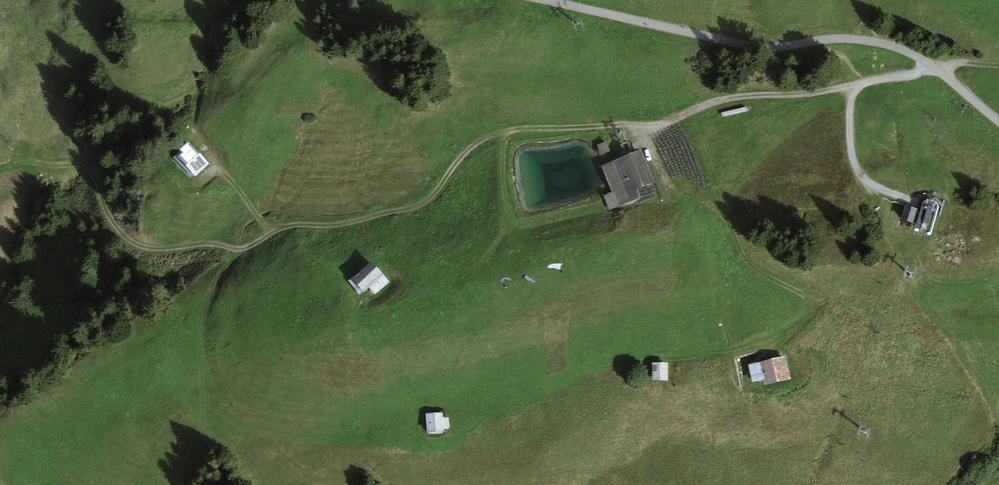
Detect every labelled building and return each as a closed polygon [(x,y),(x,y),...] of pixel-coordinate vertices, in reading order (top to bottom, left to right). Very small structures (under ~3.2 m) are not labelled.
[(209,164),(188,141),(179,149),(182,153),(178,157),(196,176),(209,164)] [(610,145),(597,150),(614,195),(604,199),(609,212),(641,200),(638,193),(658,185),(646,153),(617,163),(610,145)] [(926,202),(917,232),(933,237),(942,207),(926,202)] [(918,209),(906,206),(902,219),(914,223),(918,209)] [(390,282),(371,261),(352,279),(363,292),(369,287),(375,294),(390,282)] [(791,379),(785,356),(760,362),(765,379),(766,385),(791,379)] [(668,380),(668,363),(652,362),(652,380),(668,380)] [(765,379),(760,362),(748,365),(752,382),(765,379)] [(442,412),(425,413),(427,432),(444,431),(442,412)]
